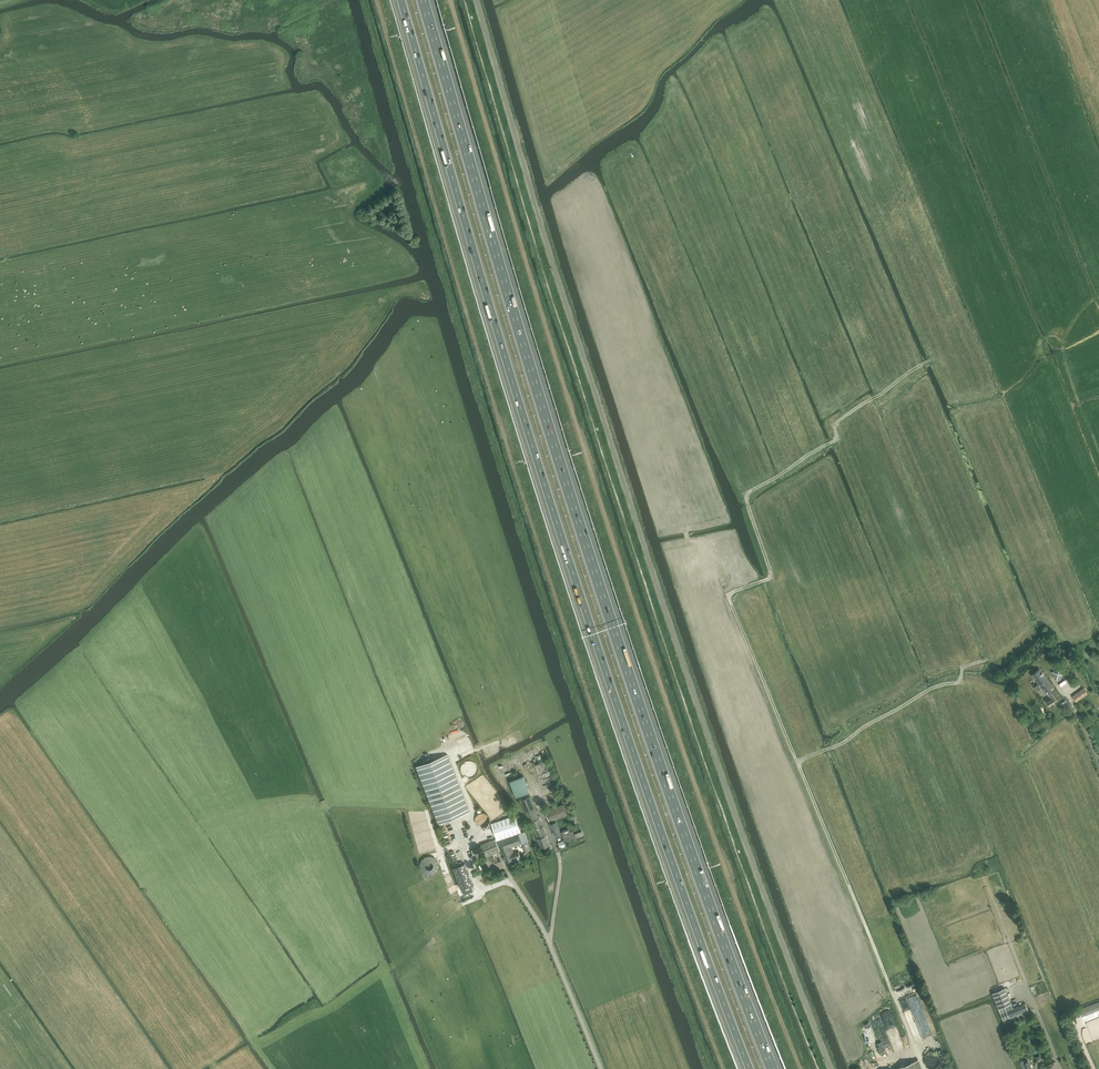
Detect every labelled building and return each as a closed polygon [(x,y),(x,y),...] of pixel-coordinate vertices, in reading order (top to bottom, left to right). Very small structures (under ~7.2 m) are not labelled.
[(1059,667),(1051,672),(1056,680),(1064,675),(1059,667)] [(1032,675),(1038,684),(1034,687),(1037,691),(1041,688),(1047,695),(1048,696),(1049,696),(1051,699),(1047,702),(1049,705),(1061,697),(1055,688),(1040,669),(1032,675)] [(1076,701),(1088,693),(1084,688),(1072,696),(1076,701)] [(464,727),(442,734),(444,740),(458,736),(459,739),(467,736),(464,727)] [(470,812),(448,754),(416,766),(439,824),(470,812)] [(534,765),(545,790),(558,784),(548,759),(534,765)] [(510,781),(516,797),(530,792),(524,776),(510,781)] [(550,845),(540,818),(530,796),(521,800),(527,815),(528,815),(531,822),(542,848),(550,845)] [(550,823),(571,814),(567,804),(546,812),(550,823)] [(525,832),(522,833),(516,815),(491,823),(497,839),(481,845),(486,857),(501,851),(512,848),(522,844),(527,842),(529,842),(525,832)] [(556,836),(562,834),(557,822),(551,824),(556,836)] [(527,842),(522,844),(525,852),(530,850),(527,842)] [(514,854),(512,848),(501,851),(505,863),(520,857),(519,852),(514,854)] [(438,855),(421,857),(423,875),(440,872),(438,855)] [(473,884),(465,863),(453,868),(461,888),(473,884)] [(1024,1003),(1013,1008),(1010,1001),(1009,997),(1005,988),(1002,989),(992,993),(992,994),(993,993),(998,1006),(1001,1013),(1003,1019),(1027,1009),(1024,1003)] [(1098,1009),(1098,1002),(1078,1010),(1081,1016),(1098,1009)] [(870,1047),(874,1059),(881,1057),(877,1045),(870,1047)] [(919,1060),(894,1068),(895,1068),(922,1068),(919,1060)]
